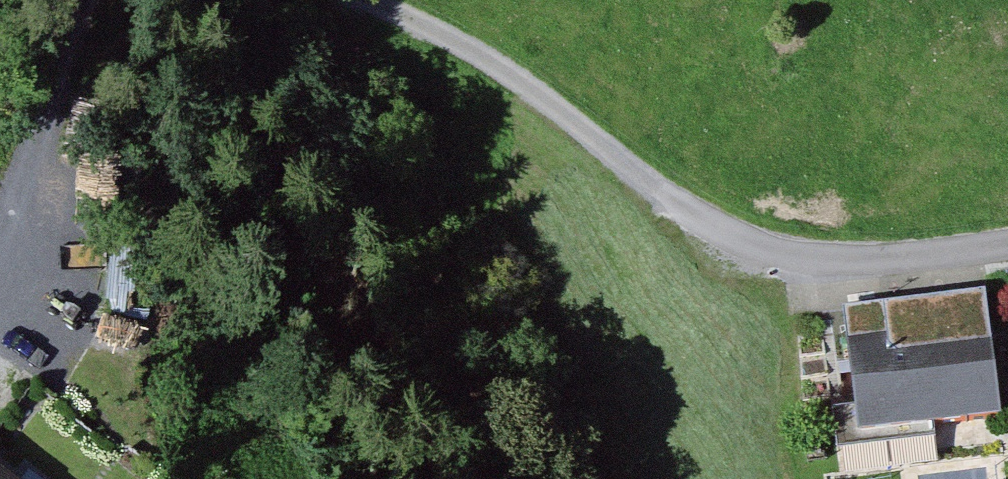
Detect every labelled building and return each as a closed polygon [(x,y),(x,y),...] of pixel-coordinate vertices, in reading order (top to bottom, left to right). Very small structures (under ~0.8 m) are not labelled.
[(842,339),(855,429),(1004,409),(987,288),(887,302),(891,332),(842,339)] [(0,468),(0,478),(16,478),(0,468)]
